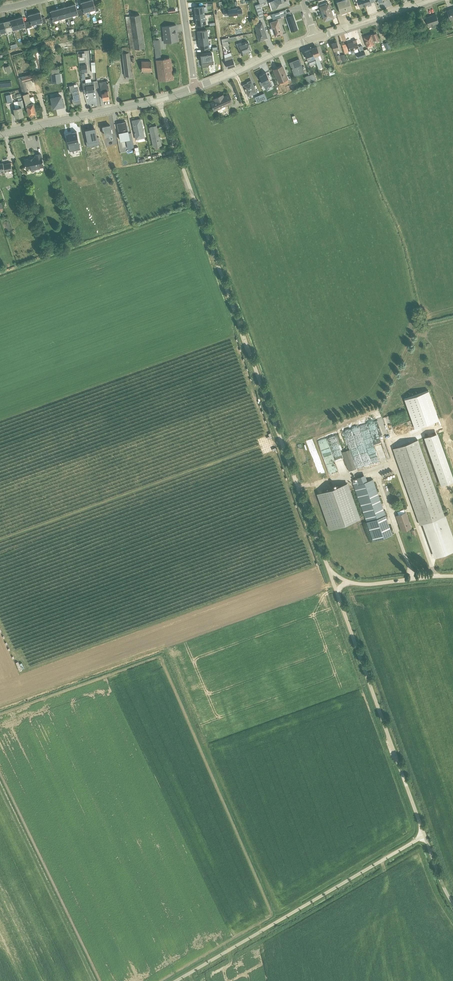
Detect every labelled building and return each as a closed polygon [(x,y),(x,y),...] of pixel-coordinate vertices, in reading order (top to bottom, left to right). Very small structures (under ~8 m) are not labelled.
[(90,11),(95,9),(96,11),(99,10),(97,5),(95,5),(93,0),(91,0),(87,1),(90,11)] [(269,3),(272,10),(289,4),(288,0),(277,0),(269,3)] [(337,3),(341,14),(352,10),(349,0),(345,0),(337,3)] [(80,9),(82,15),(85,14),(84,13),(90,11),(87,1),(81,3),(83,9),(80,9)] [(70,6),(73,16),(78,14),(78,16),(82,15),(80,9),(77,10),(76,4),(70,6)] [(264,16),(263,15),(260,4),(255,6),(260,18),(264,16)] [(329,4),(320,7),(325,21),(334,18),(329,4)] [(63,8),(66,18),(73,16),(70,6),(63,8)] [(195,17),(205,15),(204,6),(194,8),(195,17)] [(56,10),(59,20),(66,18),(63,8),(56,10)] [(59,20),(56,10),(51,11),(52,17),(49,18),(50,21),(51,24),(54,23),(53,21),(59,20)] [(280,12),(281,17),(286,16),(291,32),(298,30),(293,15),(292,16),(290,12),(287,13),(286,10),(280,12)] [(35,14),(37,24),(43,22),(43,24),(46,23),(45,17),(42,18),(40,12),(35,14)] [(27,22),(29,28),(32,27),(32,25),(37,24),(35,14),(29,15),(30,21),(27,22)] [(432,16),(426,18),(429,27),(431,26),(431,27),(432,28),(433,28),(435,28),(436,27),(436,25),(439,24),(436,14),(432,15),(432,16)] [(140,15),(126,17),(131,50),(145,48),(140,15)] [(205,15),(195,17),(196,26),(206,24),(205,15)] [(17,18),(20,28),(20,29),(23,29),(23,30),(24,33),(27,32),(26,28),(27,28),(29,35),(31,34),(29,28),(27,22),(25,23),(23,17),(17,18)] [(11,20),(13,30),(20,28),(17,18),(11,20)] [(4,22),(6,32),(13,30),(11,20),(4,22)] [(272,28),(270,29),(272,35),(274,34),(275,37),(283,35),(278,20),(270,23),(272,28)] [(262,23),(254,25),(259,41),(263,40),(263,39),(267,38),(262,23)] [(164,43),(174,42),(179,41),(177,25),(172,26),(163,27),(164,43)] [(198,40),(208,39),(207,30),(197,32),(198,40)] [(377,33),(364,38),(367,48),(368,47),(368,50),(375,47),(373,42),(379,40),(377,33)] [(208,39),(198,40),(200,49),(209,48),(208,39)] [(172,80),(169,58),(162,59),(160,40),(154,40),(159,81),(172,80)] [(359,49),(359,48),(356,40),(353,41),(353,42),(348,44),(350,52),(359,49)] [(241,42),(236,44),(237,47),(238,47),(240,53),(241,53),(241,55),(245,54),(245,53),(251,50),(249,42),(247,43),(247,42),(242,44),(241,42)] [(337,42),(332,44),(338,63),(342,62),(340,55),(339,50),(337,42)] [(389,42),(381,45),(383,52),(387,50),(391,49),(389,42)] [(40,47),(29,50),(35,72),(46,69),(40,47)] [(129,47),(122,48),(123,53),(122,53),(125,77),(126,77),(126,80),(133,79),(129,47)] [(311,49),(317,63),(319,69),(323,68),(320,61),(322,60),(317,47),(311,49)] [(317,63),(311,49),(305,52),(310,66),(317,63)] [(231,53),(224,55),(225,62),(228,69),(236,67),(231,53)] [(212,54),(200,55),(202,68),(203,67),(208,66),(208,67),(209,67),(209,64),(213,64),(214,64),(212,54)] [(291,64),(290,63),(295,77),(304,73),(299,60),(296,61),(296,62),(291,64)] [(151,61),(142,61),(142,71),(151,72),(151,61)] [(282,66),(274,70),(279,83),(280,83),(281,85),(289,82),(288,80),(282,66)] [(60,69),(50,70),(52,84),(61,83),(60,69)] [(262,82),(264,85),(265,89),(272,85),(266,73),(263,74),(263,75),(259,77),(262,82)] [(32,74),(18,78),(29,115),(30,115),(30,116),(34,115),(33,114),(36,113),(33,103),(35,102),(33,97),(30,98),(25,82),(34,80),(32,74)] [(86,83),(82,83),(84,93),(95,92),(94,82),(91,82),(91,79),(86,79),(86,83)] [(102,82),(100,83),(103,100),(110,99),(108,91),(110,91),(108,81),(102,82)] [(248,84),(244,86),(249,97),(257,93),(251,81),(248,83),(248,84)] [(130,83),(121,84),(122,92),(130,91),(130,83)] [(74,85),(69,86),(71,94),(72,93),(73,99),(72,99),(73,105),(82,104),(78,87),(75,88),(74,85)] [(214,101),(211,103),(214,111),(218,110),(219,113),(223,111),(223,110),(226,108),(225,106),(233,103),(229,94),(222,98),(221,96),(214,99),(214,101)] [(62,95),(51,97),(54,108),(57,107),(58,109),(65,107),(63,100),(62,95)] [(260,95),(255,98),(257,103),(263,101),(260,95)] [(16,109),(14,109),(16,118),(24,116),(22,108),(24,107),(22,98),(18,99),(18,101),(14,102),(16,109)] [(141,119),(133,121),(136,140),(144,138),(141,119)] [(130,140),(128,134),(126,122),(117,124),(121,142),(126,140),(128,149),(131,148),(130,140)] [(110,125),(103,127),(105,137),(109,136),(110,139),(113,139),(110,125)] [(156,126),(150,128),(154,147),(162,145),(160,137),(159,137),(156,126)] [(82,131),(86,147),(97,144),(93,128),(82,131)] [(64,133),(68,154),(79,152),(75,131),(64,133)] [(25,161),(24,163),(25,165),(26,167),(27,171),(35,169),(36,171),(37,172),(38,172),(39,172),(40,171),(40,170),(40,168),(44,167),(43,164),(44,163),(43,161),(42,159),(41,154),(35,155),(36,157),(24,160),(25,161)] [(12,170),(11,163),(3,164),(3,163),(0,164),(0,173),(12,170)] [(412,430),(437,423),(428,391),(403,398),(412,430)] [(451,483),(438,434),(424,438),(437,487),(451,483)] [(327,439),(317,442),(318,446),(327,475),(336,472),(334,466),(342,463),(337,448),(334,449),(333,447),(328,449),(328,448),(332,446),(331,441),(328,442),(327,439)] [(418,440),(393,449),(420,524),(445,515),(418,440)] [(293,444),(290,445),(298,467),(306,465),(302,455),(301,456),(299,451),(296,452),(293,444)] [(350,450),(342,453),(349,472),(357,469),(350,450)] [(358,479),(352,481),(373,541),(392,534),(373,479),(368,481),(367,478),(366,478),(365,474),(357,477),(358,479)] [(348,483),(318,493),(331,529),(360,519),(348,483)] [(406,512),(396,515),(402,531),(412,527),(406,512)]
